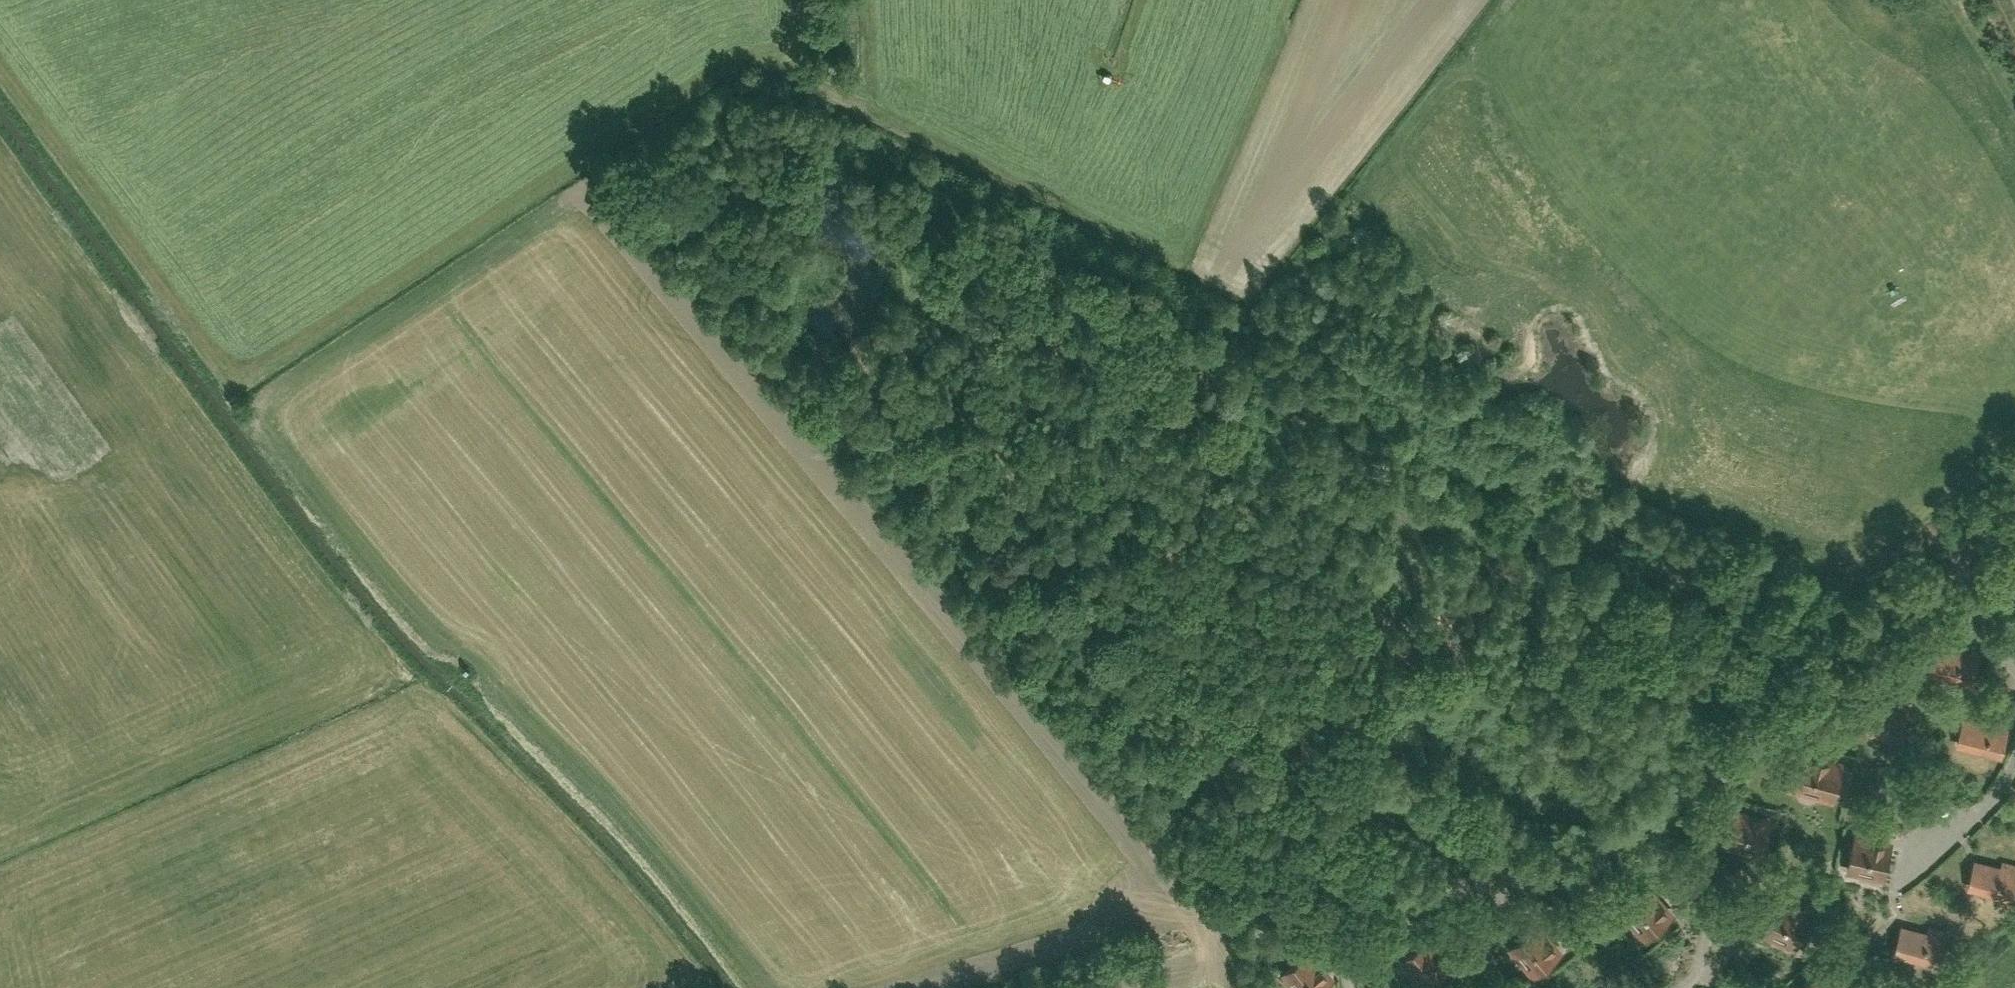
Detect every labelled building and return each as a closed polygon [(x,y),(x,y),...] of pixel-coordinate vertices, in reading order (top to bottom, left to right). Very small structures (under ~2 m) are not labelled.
[(1973,684),(1980,655),(1961,650),(1960,653),(1935,647),(1928,672),(1973,684)] [(1901,740),(1908,710),(1892,706),(1891,710),(1862,703),(1856,729),(1901,740)] [(1957,743),(2002,755),(2010,726),(1991,721),(1989,725),(1964,718),(1957,743)] [(1792,776),(1789,786),(1802,790),(1802,792),(1819,797),(1820,795),(1833,799),(1836,789),(1838,790),(1841,779),(1839,778),(1842,768),(1829,764),(1829,762),(1812,757),(1811,759),(1798,755),(1795,766),(1793,765),(1790,776),(1792,776)] [(1728,843),(1761,852),(1769,823),(1736,814),(1728,843)] [(1890,845),(1857,837),(1850,867),(1884,874),(1890,845)] [(1969,887),(2013,898),(2014,889),(2014,868),(2000,864),(2000,868),(1975,862),(1969,887)] [(1625,910),(1648,936),(1671,916),(1648,890),(1625,910)] [(1764,930),(1795,945),(1808,918),(1777,903),(1764,930)] [(1535,973),(1559,954),(1536,927),(1513,947),(1535,973)] [(1895,952),(1940,963),(1946,935),(1928,930),(1927,933),(1901,927),(1895,952)] [(1445,962),(1427,940),(1404,959),(1422,981),(1429,975),(1433,980),(1442,973),(1438,968),(1445,962)] [(1285,973),(1297,987),(1320,987),(1330,980),(1308,953),(1285,973)] [(1821,972),(1801,987),(1835,987),(1821,972)]
